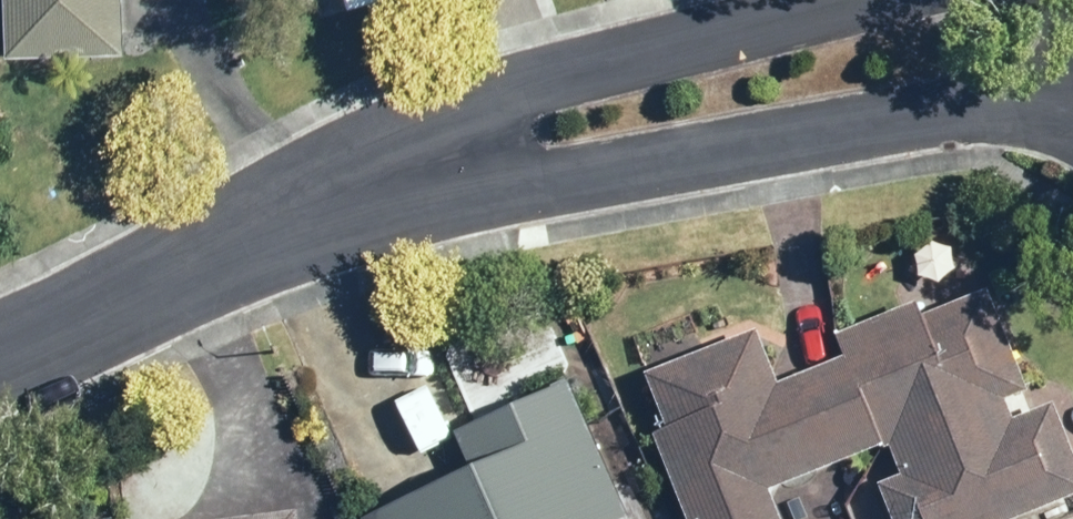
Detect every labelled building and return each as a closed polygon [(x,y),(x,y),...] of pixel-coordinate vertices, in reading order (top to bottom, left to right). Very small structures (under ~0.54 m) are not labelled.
[(112,43),(110,0),(0,0),(0,48),(112,43)] [(644,435),(678,518),(771,518),(759,489),(879,442),(892,475),(868,484),(882,518),(1005,518),(1072,492),(1072,478),(1043,402),(1005,418),(998,399),(1020,391),(979,289),(914,315),(910,303),(827,336),(836,357),(769,384),(747,329),(636,374),(658,430),(644,435)] [(617,516),(561,383),(447,431),(463,470),(357,515),(358,518),(610,518),(617,516)]
